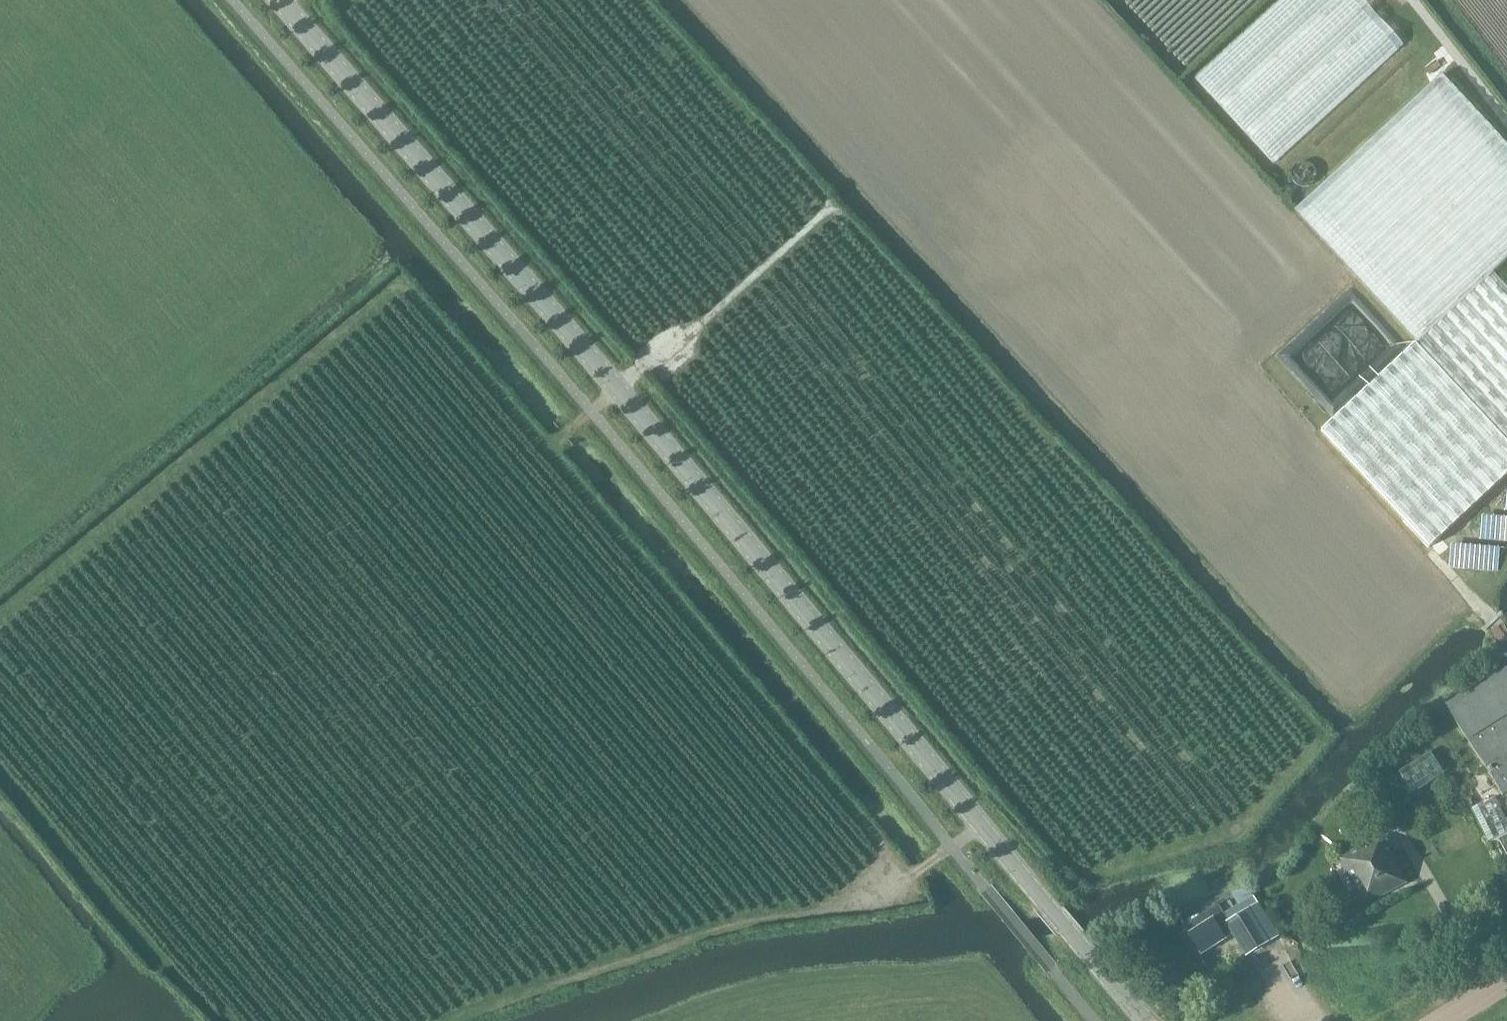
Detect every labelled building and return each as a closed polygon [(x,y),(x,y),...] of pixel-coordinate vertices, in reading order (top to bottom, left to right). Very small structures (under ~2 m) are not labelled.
[(1295,211),(1358,279),(1418,344),(1506,439),(1506,287),(1494,273),(1506,260),(1506,145),(1442,75),(1297,209),(1295,211)] [(1270,366),(1352,455),(1465,579),(1466,578),(1506,541),(1506,455),(1355,288),(1270,366)] [(1506,793),(1506,715),(1468,739),(1503,795),(1506,793)] [(1445,774),(1431,753),(1400,771),(1413,792),(1445,774)] [(1365,905),(1407,883),(1389,850),(1386,851),(1379,838),(1340,859),(1365,905)] [(1247,955),(1279,936),(1255,897),(1254,897),(1248,888),(1219,905),(1185,926),(1202,954),(1231,936),(1224,925),(1227,923),(1247,955)]
